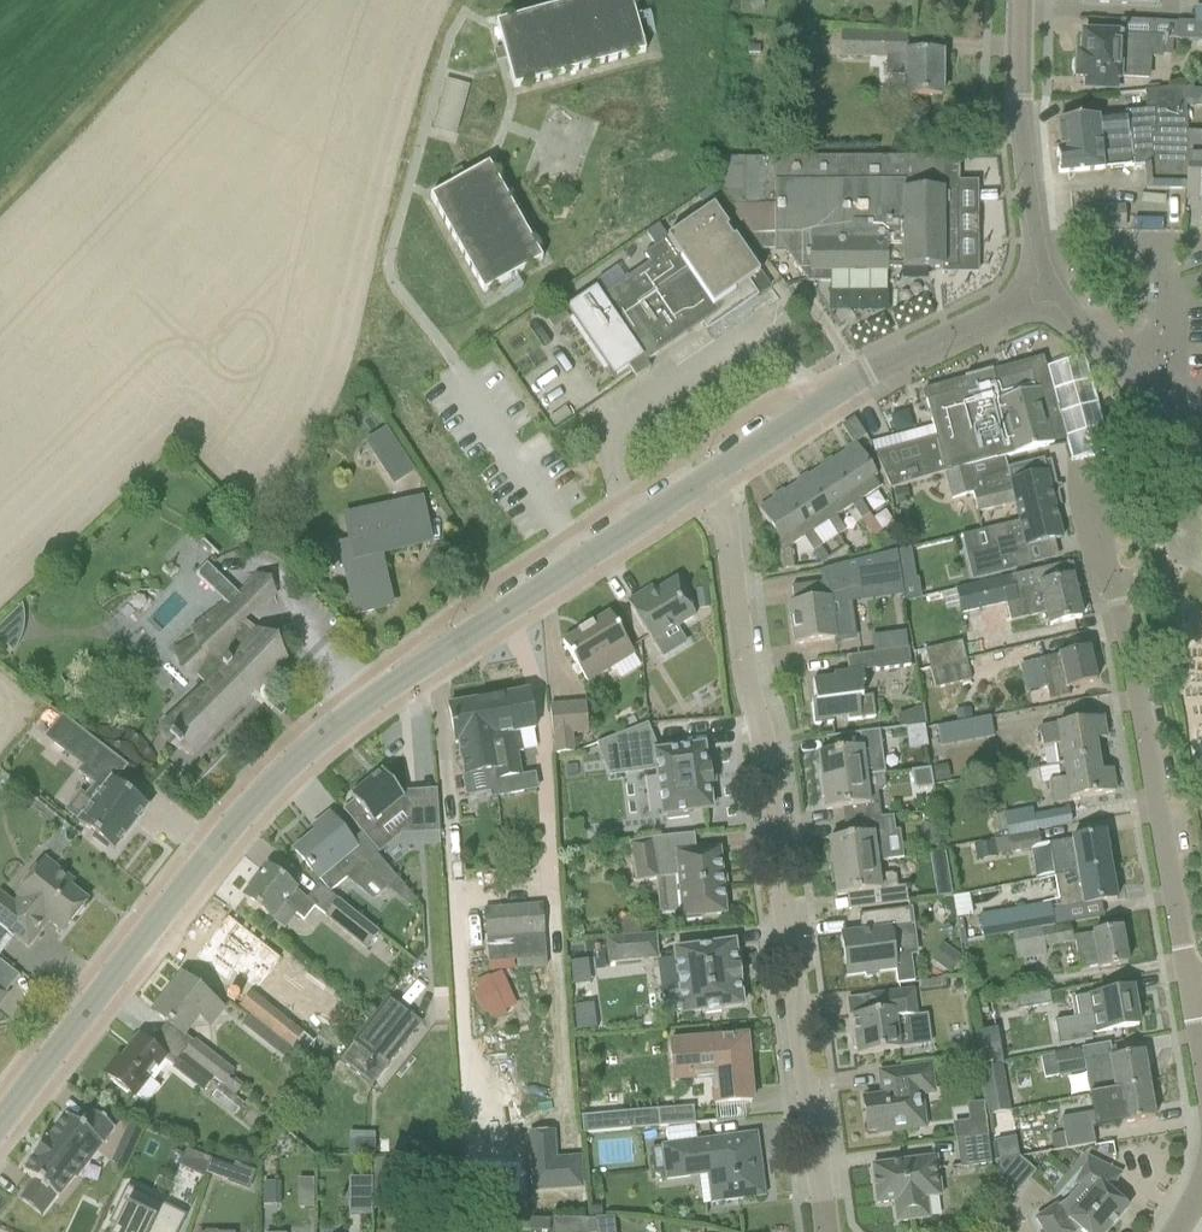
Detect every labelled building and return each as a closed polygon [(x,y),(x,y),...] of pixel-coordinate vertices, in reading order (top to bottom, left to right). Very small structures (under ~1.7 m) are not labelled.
[(631,0),(585,0),(496,24),(514,89),(645,53),(631,0)] [(1194,25),(1201,25),(1201,11),(1195,10),(1195,13),(1194,25)] [(1077,78),(1084,79),(1091,79),(1090,88),(1114,89),(1118,89),(1118,77),(1136,78),(1137,58),(1149,58),(1160,59),(1161,55),(1171,55),(1172,39),(1177,40),(1178,36),(1199,37),(1199,42),(1201,42),(1201,25),(1194,25),(1169,24),(1144,22),(1120,21),(1120,38),(1084,36),(1083,58),(1078,58),(1077,78)] [(880,57),(881,34),(841,32),(840,57),(880,57)] [(946,55),(918,55),(905,55),(905,57),(887,57),(885,74),(905,75),(904,97),(946,97),(946,55)] [(1184,106),(1183,91),(1182,88),(1144,91),(1146,111),(1128,112),(1128,116),(1058,122),(1061,153),(1056,154),(1058,175),(1145,166),(1146,191),(1186,191),(1186,151),(1188,151),(1185,113),(1184,106)] [(1195,92),(1183,91),(1184,106),(1195,106),(1195,92)] [(1186,201),(1200,201),(1200,220),(1201,220),(1201,151),(1188,151),(1186,151),(1186,191),(1186,201)] [(903,269),(958,269),(958,158),(722,159),(723,200),(758,250),(775,247),(775,252),(789,252),(795,263),(808,283),(831,283),(831,293),(887,292),(887,272),(887,269),(903,269)] [(484,294),(542,261),(489,166),(430,199),(484,294)] [(571,306),(566,309),(567,310),(614,379),(618,376),(629,369),(636,379),(650,370),(650,369),(646,363),(702,325),(707,332),(709,331),(707,328),(726,314),(731,310),(732,310),(733,311),(734,311),(735,311),(736,310),(737,310),(738,309),(739,308),(739,307),(740,306),(740,305),(754,294),(757,299),(759,297),(758,296),(749,283),(759,275),(746,255),(734,239),(733,240),(726,231),(729,229),(714,207),(667,239),(658,225),(646,234),(656,248),(645,256),(649,263),(625,280),(626,281),(602,298),(596,289),(571,306)] [(1095,229),(1125,228),(1124,208),(1094,209),(1095,229)] [(939,305),(973,291),(967,274),(933,288),(939,305)] [(562,309),(546,320),(553,329),(568,319),(562,309)] [(936,440),(874,456),(889,491),(946,475),(971,468),(994,461),(1054,445),(1039,390),(1037,391),(1032,372),(994,383),(992,372),(993,372),(992,371),(964,378),(965,380),(966,379),(968,390),(926,401),(933,428),(936,440)] [(393,487),(415,473),(386,428),(364,442),(393,487)] [(933,428),(871,444),(874,456),(936,440),(933,428)] [(877,478),(869,464),(855,444),(849,448),(850,450),(832,462),(854,493),(849,496),(855,506),(852,508),(861,522),(869,517),(860,503),(879,490),(873,480),(877,478)] [(854,493),(832,462),(831,460),(825,464),(826,466),(808,478),(829,509),(824,512),(831,522),(828,524),(837,538),(845,533),(836,519),(852,508),(855,506),(849,496),(854,493)] [(1061,507),(1051,461),(1044,463),(1043,461),(1006,470),(1007,471),(981,480),(975,482),(971,468),(946,475),(952,500),(972,494),(977,513),(1015,504),(1019,523),(1056,515),(1055,509),(1061,507)] [(829,509),(808,478),(807,476),(801,480),(802,482),(784,494),(805,525),(800,528),(807,537),(803,540),(813,554),(820,549),(811,535),(828,524),(831,522),(824,512),(829,509)] [(900,491),(893,492),(895,505),(902,504),(900,491)] [(805,525),(784,494),(783,492),(777,496),(778,498),(759,510),(778,540),(774,543),(781,554),(784,571),(793,569),(790,548),(803,540),(807,537),(800,528),(805,525)] [(377,553),(429,542),(421,501),(343,519),(348,541),(340,543),(356,615),(389,608),(377,553)] [(988,549),(969,553),(975,579),(1002,573),(1016,569),(1031,566),(1027,548),(1054,541),(1062,539),(1056,515),(1019,523),(984,532),(988,549)] [(869,517),(861,522),(871,537),(879,532),(869,517)] [(820,549),(813,554),(820,565),(827,560),(820,549)] [(795,616),(791,616),(795,645),(850,638),(846,594),(902,587),(896,553),(824,571),(825,583),(792,588),(795,616)] [(214,593),(225,582),(207,564),(196,576),(214,593)] [(1046,628),(1081,619),(1068,564),(955,591),(960,614),(1006,605),(1010,624),(1044,617),(1046,628)] [(684,600),(690,596),(679,579),(648,598),(644,593),(628,603),(652,643),(695,617),(684,600)] [(251,607),(233,590),(222,601),(225,604),(195,634),(218,657),(199,676),(210,686),(164,733),(171,739),(169,741),(179,751),(181,749),(187,755),(282,659),(258,637),(240,619),(251,607)] [(0,626),(0,640),(14,654),(16,650),(19,645),(21,640),(22,636),(24,631),(24,625),(24,620),(24,615),(23,610),(22,605),(0,626)] [(635,656),(622,635),(610,614),(562,643),(588,685),(635,656)] [(906,633),(872,638),(874,654),(908,649),(906,633)] [(930,669),(967,661),(962,642),(914,653),(918,672),(930,669)] [(876,671),(910,667),(908,649),(874,654),(876,671)] [(1065,655),(1040,661),(1046,688),(1049,701),(1069,696),(1068,689),(1073,688),(1096,682),(1088,649),(1065,655)] [(935,689),(971,681),(967,661),(930,669),(935,689)] [(872,696),(865,697),(862,671),(834,674),(834,679),(813,681),(816,704),(811,705),(814,727),(832,724),(832,722),(848,720),(848,723),(862,721),(862,719),(875,718),(872,696)] [(528,693),(488,700),(495,739),(500,738),(509,795),(524,793),(521,777),(517,754),(523,753),(520,732),(533,730),(535,730),(532,716),(528,693)] [(500,797),(509,795),(500,738),(495,739),(488,701),(488,700),(449,707),(456,745),(458,745),(465,778),(495,772),(500,797)] [(576,754),(575,737),(573,705),(552,706),(555,755),(576,754)] [(970,708),(955,711),(957,721),(972,718),(970,708)] [(941,747),(995,737),(991,715),(972,718),(957,721),(938,725),(941,747)] [(92,774),(108,753),(62,718),(46,738),(92,774)] [(1106,739),(1104,727),(1102,719),(1040,729),(1042,750),(1054,748),(1057,763),(1058,767),(1098,760),(1095,741),(1106,739)] [(636,746),(652,740),(646,725),(603,742),(609,757),(636,746)] [(822,783),(884,775),(878,731),(839,737),(841,752),(818,755),(822,783)] [(709,770),(706,770),(703,747),(640,756),(642,772),(657,770),(663,816),(666,816),(667,821),(689,819),(688,813),(711,810),(708,787),(711,787),(709,770)] [(1058,767),(1038,770),(1041,784),(1049,783),(1051,804),(1092,797),(1115,793),(1112,771),(1100,773),(1098,760),(1058,767)] [(354,802),(343,811),(377,854),(391,843),(381,831),(400,816),(410,828),(419,821),(417,791),(398,792),(381,772),(350,797),(354,802)] [(112,781),(111,781),(103,775),(85,798),(80,794),(67,812),(80,822),(79,823),(80,824),(96,836),(93,839),(106,850),(109,846),(113,850),(114,851),(147,808),(146,807),(146,808),(113,782),(112,781)] [(883,789),(886,785),(884,775),(822,783),(825,811),(849,808),(851,823),(880,819),(877,791),(883,789)] [(1008,837),(1073,825),(1069,807),(1033,813),(1032,809),(1003,814),(1008,837)] [(317,833),(295,851),(318,879),(319,879),(330,893),(347,879),(363,864),(352,851),(355,849),(350,842),(329,817),(314,829),(317,833)] [(895,845),(883,847),(880,819),(851,823),(853,838),(829,841),(833,869),(880,863),(880,860),(896,858),(895,845)] [(1009,852),(1042,848),(1040,834),(1008,838),(1009,852)] [(1055,878),(1111,868),(1105,834),(1051,844),(1055,878)] [(654,839),(648,840),(655,880),(656,880),(678,878),(681,912),(683,922),(686,922),(702,920),(701,917),(726,915),(720,850),(695,853),(676,854),(674,837),(654,839)] [(648,840),(626,844),(633,884),(655,880),(648,840)] [(994,841),(975,844),(977,859),(996,855),(996,854),(994,841)] [(376,854),(363,864),(385,891),(386,889),(408,907),(415,901),(398,880),(398,879),(376,854)] [(54,868),(44,860),(13,900),(0,891),(0,926),(9,933),(28,948),(48,922),(63,933),(88,902),(69,888),(73,882),(54,868)] [(895,873),(881,875),(880,863),(833,869),(837,897),(860,894),(862,909),(907,903),(905,886),(897,887),(895,873)] [(315,906),(287,883),(268,868),(244,898),(273,921),(285,906),(304,920),(315,906)] [(1060,911),(1116,901),(1111,868),(1055,878),(1060,911)] [(367,950),(380,933),(338,900),(325,916),(367,950)] [(547,969),(546,954),(543,905),(486,909),(491,973),(547,969)] [(1053,928),(1053,927),(1050,905),(979,915),(982,940),(1053,928)] [(911,928),(912,928),(909,909),(870,914),(872,931),(841,935),(847,977),(896,971),(894,957),(915,954),(911,928)] [(206,945),(196,958),(215,973),(226,983),(228,980),(244,993),(256,977),(263,982),(280,961),(246,934),(227,919),(225,921),(227,923),(209,947),(206,945)] [(1046,946),(1072,942),(1070,925),(1053,927),(1053,928),(982,940),(982,941),(1014,937),(1017,960),(1048,956),(1046,946)] [(1098,969),(1127,964),(1121,929),(1075,938),(1081,969),(1097,966),(1098,969)] [(659,960),(656,935),(656,934),(642,935),(642,936),(622,938),(606,939),(608,964),(659,960)] [(710,947),(673,952),(680,1015),(704,1012),(705,1015),(722,1013),(721,1010),(743,1007),(741,998),(744,997),(742,982),(739,983),(734,944),(710,947)] [(210,1026),(223,1009),(181,976),(171,990),(174,992),(157,1014),(154,1011),(153,1013),(184,1037),(199,1017),(210,1026)] [(855,1037),(851,1039),(853,1049),(857,1051),(857,1056),(881,1053),(898,1051),(917,1049),(912,1018),(919,1017),(915,990),(893,993),(869,997),(871,1014),(852,1017),(855,1037)] [(1090,1034),(1138,1026),(1132,990),(1091,997),(1094,1015),(1054,1022),(1058,1047),(1092,1042),(1090,1034)] [(291,1051),(304,1034),(251,992),(238,1008),(251,1018),(250,1018),(291,1051)] [(1019,1012),(1052,1006),(1049,993),(1016,999),(1019,1012)] [(389,999),(354,1044),(386,1069),(405,1045),(393,1036),(410,1015),(389,999)] [(285,1058),(291,1051),(250,1018),(244,1026),(285,1058)] [(993,1030),(974,1033),(981,1068),(1000,1065),(993,1030)] [(711,1105),(752,1104),(746,1038),(669,1045),(672,1080),(712,1077),(714,1092),(710,1093),(711,1105)] [(118,1057),(105,1074),(134,1097),(146,1106),(160,1088),(148,1079),(163,1060),(164,1059),(149,1047),(139,1039),(122,1061),(118,1057)] [(222,1085),(232,1072),(195,1043),(185,1056),(213,1079),(213,1078),(222,1085)] [(1091,1077),(1087,1078),(1089,1095),(1089,1097),(1089,1096),(1114,1092),(1148,1085),(1143,1053),(1089,1062),(1091,1077)] [(203,1092),(213,1079),(185,1056),(174,1069),(203,1092)] [(1053,1059),(1041,1061),(1044,1080),(1056,1077),(1053,1059)] [(989,1115),(1011,1110),(1001,1066),(979,1070),(989,1115)] [(922,1097),(937,1095),(934,1067),(879,1073),(882,1097),(863,1100),(867,1132),(878,1131),(878,1134),(926,1129),(922,1097)] [(1093,1114),(1061,1119),(1067,1150),(1095,1145),(1093,1130),(1092,1130),(1093,1130),(1120,1125),(1121,1125),(1154,1119),(1148,1085),(1114,1092),(1089,1096),(1090,1097),(1090,1099),(1093,1114)] [(582,1117),(583,1134),(664,1128),(662,1110),(582,1117)] [(34,1160),(24,1173),(58,1199),(75,1177),(77,1179),(115,1129),(94,1113),(82,1128),(67,1117),(48,1141),(46,1140),(31,1158),(34,1160)] [(663,1149),(651,1150),(654,1175),(666,1174),(667,1181),(707,1176),(710,1204),(741,1200),(765,1197),(757,1134),(733,1138),(662,1147),(663,1149)] [(960,1168),(990,1164),(987,1136),(956,1140),(960,1168)] [(355,1140),(354,1153),(372,1154),(373,1141),(355,1140)] [(119,1151),(114,1162),(127,1168),(132,1157),(119,1151)] [(180,1166),(179,1167),(204,1179),(205,1178),(207,1172),(209,1163),(210,1160),(211,1160),(209,1159),(187,1151),(182,1162),(180,1166)] [(920,1199),(941,1197),(936,1159),(872,1167),(877,1205),(894,1203),(896,1223),(923,1220),(920,1199)] [(1088,1159),(1078,1180),(1082,1182),(1078,1191),(1066,1203),(1057,1208),(1056,1207),(1036,1220),(1043,1231),(1077,1231),(1079,1230),(1081,1231),(1107,1231),(1128,1208),(1110,1193),(1120,1174),(1088,1159)] [(209,1163),(207,1172),(229,1180),(233,1168),(224,1165),(210,1160),(209,1163)] [(1017,1160),(993,1164),(997,1188),(1017,1160)] [(375,1161),(375,1186),(392,1186),(392,1162),(392,1161),(389,1161),(385,1161),(375,1161)] [(280,1207),(281,1184),(263,1184),(263,1207),(280,1207)] [(115,1231),(180,1231),(187,1217),(185,1216),(184,1219),(181,1217),(163,1208),(156,1205),(151,1216),(122,1202),(128,1188),(127,1187),(109,1225),(116,1229),(115,1231)] [(578,1220),(579,1231),(596,1231),(595,1221),(578,1220)] [(539,1231),(549,1231),(550,1221),(540,1221),(540,1223),(539,1231)] [(595,1221),(596,1231),(615,1231),(614,1221),(595,1221)]
